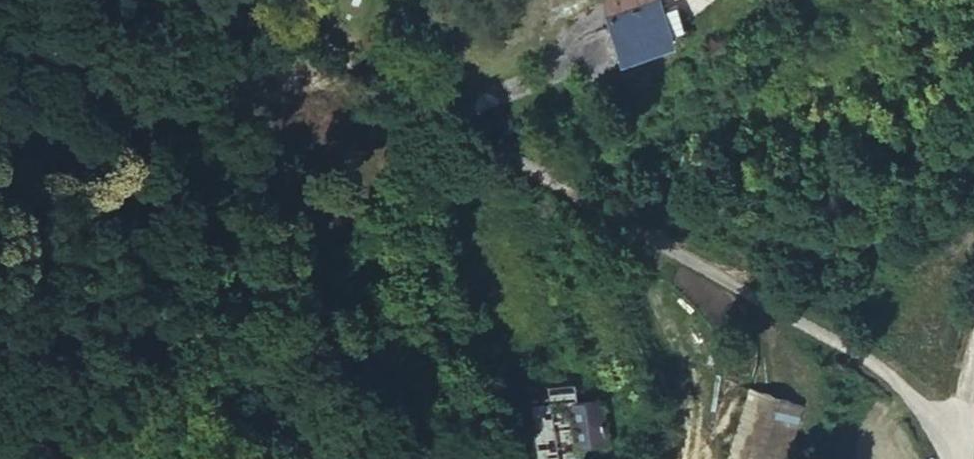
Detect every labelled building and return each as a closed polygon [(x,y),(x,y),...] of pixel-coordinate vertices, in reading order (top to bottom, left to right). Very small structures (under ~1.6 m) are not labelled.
[(603,5),(622,57),(668,40),(667,36),(684,30),(676,7),(659,13),(654,0),(616,0),(603,5)] [(553,375),(529,382),(545,458),(559,458),(570,456),(566,437),(586,431),(578,391),(557,395),(553,375)] [(791,410),(743,395),(725,458),(777,458),(791,410)]
